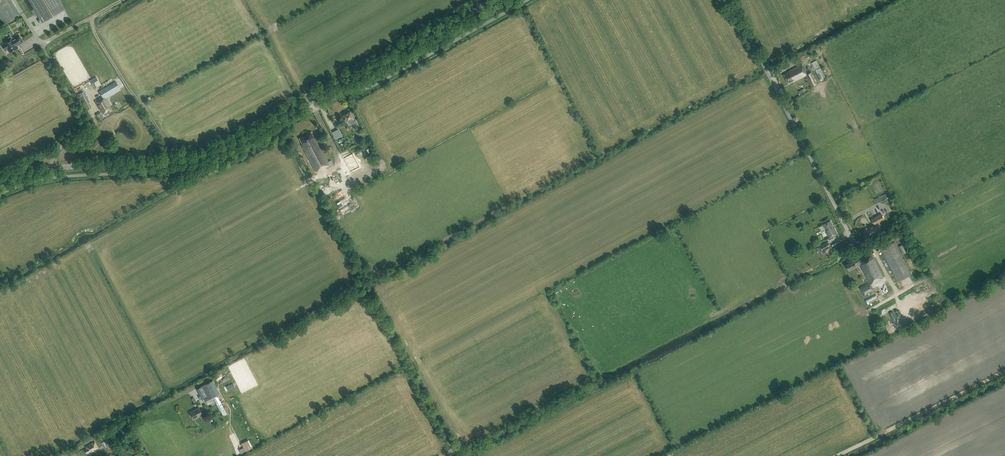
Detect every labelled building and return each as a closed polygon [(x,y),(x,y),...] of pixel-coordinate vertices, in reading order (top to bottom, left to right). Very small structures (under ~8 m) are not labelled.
[(20,15),(12,0),(0,0),(0,17),(4,25),(20,15)] [(35,15),(37,13),(42,21),(64,9),(59,0),(26,0),(35,15)] [(12,38),(5,43),(5,44),(2,46),(5,50),(8,48),(10,52),(15,50),(18,48),(16,45),(22,42),(23,42),(19,35),(13,39),(12,38)] [(784,75),(789,84),(806,75),(812,87),(818,84),(812,72),(808,74),(804,67),(803,67),(802,64),(788,71),(789,72),(784,75)] [(815,70),(822,80),(826,78),(820,67),(815,70)] [(106,98),(120,89),(116,82),(99,92),(103,97),(97,101),(97,100),(96,100),(96,101),(95,102),(100,110),(101,110),(103,114),(108,111),(109,113),(112,110),(109,106),(110,106),(106,98)] [(85,95),(83,93),(83,92),(81,89),(76,92),(86,111),(91,108),(88,102),(89,101),(85,95)] [(350,112),(347,113),(346,113),(345,114),(344,115),(343,115),(347,122),(350,120),(352,123),(355,122),(353,118),(350,112)] [(326,169),(333,165),(331,160),(328,162),(315,137),(314,138),(311,132),(299,138),(302,144),(301,145),(316,172),(325,166),(326,169)] [(338,141),(344,138),(342,134),(338,135),(337,132),(333,133),(338,141)] [(344,168),(353,164),(347,151),(341,154),(343,158),(340,160),(344,168)] [(878,203),(891,197),(889,192),(875,199),(878,203)] [(875,225),(865,230),(862,232),(866,239),(870,237),(870,238),(881,231),(877,223),(884,219),(881,213),(871,219),(875,225)] [(833,225),(830,221),(823,225),(825,228),(827,232),(826,232),(829,238),(837,234),(834,228),(832,225),(833,225)] [(831,247),(827,241),(819,246),(823,252),(831,247)] [(897,282),(911,274),(894,242),(881,249),(897,282)] [(857,266),(860,264),(869,283),(860,288),(864,296),(874,291),(870,284),(884,277),(872,254),(858,261),(859,261),(855,263),(854,261),(846,265),(849,270),(857,266)] [(920,270),(914,258),(907,262),(913,274),(920,270)] [(869,304),(878,300),(876,294),(866,299),(869,304)] [(204,399),(207,403),(208,405),(210,404),(209,402),(214,400),(220,411),(222,410),(224,413),(226,412),(224,408),(218,397),(219,396),(217,392),(215,393),(214,391),(210,393),(210,392),(216,389),(212,381),(197,389),(202,399),(204,399)] [(203,414),(205,413),(203,409),(201,410),(199,407),(190,412),(194,419),(203,414)] [(253,448),(249,440),(241,443),(245,451),(253,448)] [(92,452),(98,449),(95,442),(86,446),(87,449),(85,450),(86,453),(91,451),(92,452)]
